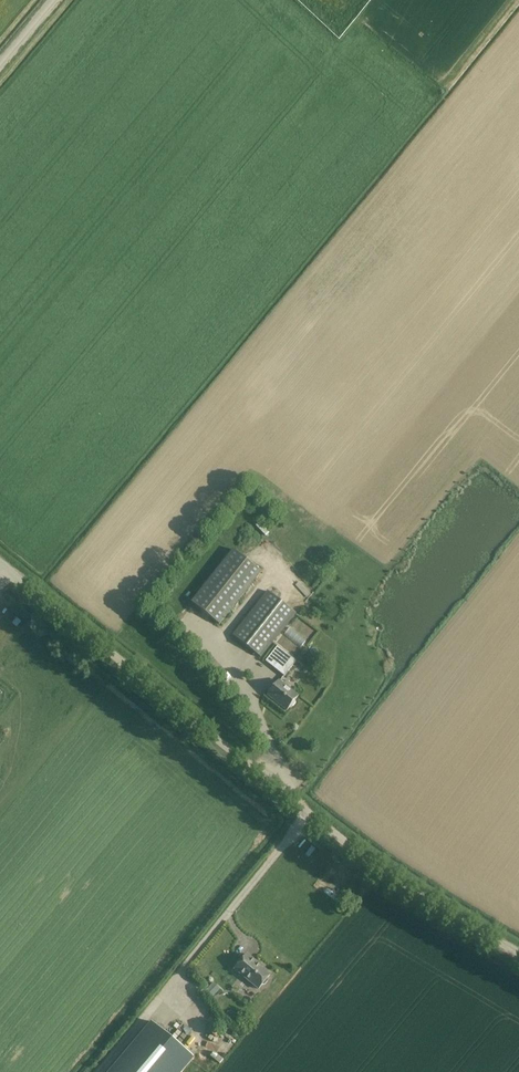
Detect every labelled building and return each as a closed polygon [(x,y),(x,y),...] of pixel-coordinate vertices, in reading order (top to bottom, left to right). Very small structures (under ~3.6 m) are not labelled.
[(233,550),(199,594),(192,603),(219,625),(261,573),(233,550)] [(268,592),(240,627),(233,636),(261,658),(296,614),(268,592)] [(288,655),(284,661),(277,670),(284,676),(295,661),(288,655)] [(287,711),(299,696),(280,681),(268,696),(287,711)] [(258,966),(259,964),(247,954),(235,969),(259,989),(262,985),(265,985),(268,981),(268,978),(270,976),(258,966)] [(213,983),(204,993),(211,1000),(221,990),(213,983)] [(110,1071),(182,1071),(194,1058),(152,1022),(110,1071)]
